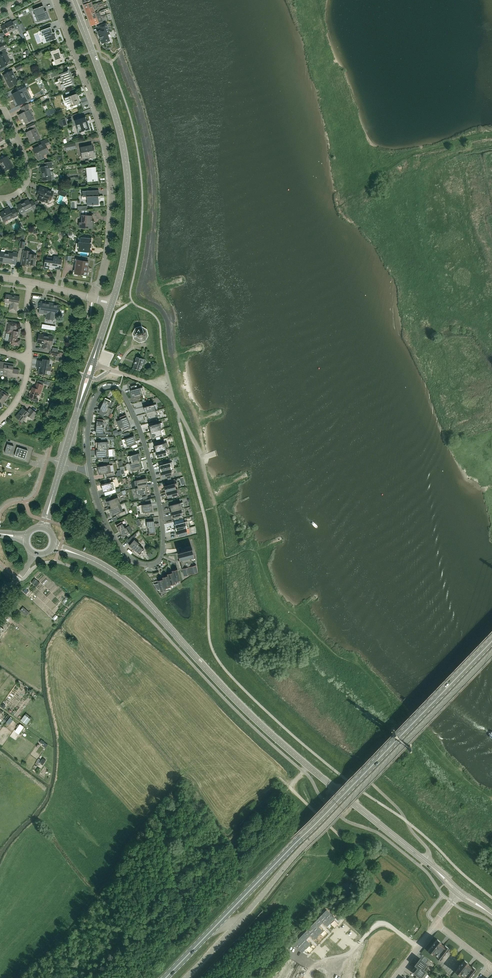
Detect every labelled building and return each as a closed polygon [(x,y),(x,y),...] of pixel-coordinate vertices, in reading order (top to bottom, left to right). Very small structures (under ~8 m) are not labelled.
[(97,5),(85,10),(87,15),(94,12),(93,9),(98,7),(97,5)] [(46,11),(45,10),(44,11),(43,6),(33,10),(37,22),(45,20),(49,19),(46,11)] [(95,14),(95,13),(87,16),(89,21),(101,17),(99,13),(95,14)] [(101,17),(89,21),(91,26),(96,24),(98,23),(102,22),(101,17)] [(19,25),(14,27),(11,21),(1,27),(1,26),(0,27),(4,34),(8,32),(9,33),(17,29),(20,34),(23,33),(19,25)] [(109,41),(109,40),(107,35),(108,34),(109,33),(106,24),(97,26),(99,31),(97,31),(99,36),(99,37),(100,37),(100,39),(101,44),(109,41)] [(40,31),(45,44),(56,40),(57,41),(55,35),(55,34),(55,35),(53,31),(52,31),(50,27),(40,31)] [(0,51),(0,68),(7,65),(7,63),(8,63),(7,62),(9,61),(8,61),(9,60),(10,59),(4,48),(0,51)] [(60,53),(59,49),(50,52),(54,61),(51,62),(53,66),(66,61),(64,62),(62,56),(60,53)] [(73,84),(68,73),(69,72),(68,70),(67,70),(68,71),(59,74),(64,87),(73,84)] [(18,83),(12,71),(3,75),(9,88),(18,83)] [(40,76),(32,80),(35,85),(43,81),(40,76)] [(26,89),(23,84),(15,88),(17,92),(12,94),(18,105),(15,107),(26,101),(21,92),(26,89)] [(68,101),(70,107),(80,104),(76,94),(64,98),(66,102),(68,101)] [(83,110),(89,107),(87,100),(80,103),(83,110)] [(27,108),(28,107),(27,104),(20,108),(22,111),(24,109),(25,111),(18,115),(23,125),(33,119),(27,108)] [(87,121),(86,121),(85,117),(74,121),(78,132),(85,130),(85,131),(90,130),(87,121)] [(60,127),(67,125),(65,118),(58,121),(60,127)] [(28,131),(25,133),(27,137),(28,136),(31,143),(40,138),(34,126),(35,126),(34,123),(26,127),(28,131)] [(39,146),(33,149),(38,160),(44,157),(42,155),(48,152),(45,146),(49,144),(46,139),(38,143),(39,146)] [(94,156),(92,145),(80,148),(82,155),(84,154),(84,158),(94,156)] [(13,167),(13,166),(12,167),(9,160),(8,161),(7,157),(8,156),(0,160),(0,164),(4,171),(13,167)] [(39,182),(51,180),(54,179),(53,175),(50,175),(50,172),(49,168),(52,168),(51,161),(44,163),(44,166),(40,167),(43,181),(39,182)] [(86,176),(87,182),(98,181),(97,171),(96,171),(96,167),(86,168),(87,176),(86,176)] [(41,187),(40,191),(38,190),(36,196),(39,196),(38,200),(43,202),(43,201),(47,203),(48,199),(50,200),(53,191),(41,187)] [(87,205),(98,205),(98,196),(98,191),(82,191),(82,197),(86,197),(87,205)] [(32,207),(33,210),(37,208),(31,198),(33,202),(30,203),(27,197),(26,197),(28,200),(17,206),(15,203),(20,213),(32,207)] [(18,216),(15,209),(11,211),(9,208),(5,210),(6,210),(0,213),(0,215),(3,221),(12,216),(13,218),(18,216)] [(81,216),(81,227),(85,227),(85,228),(93,228),(93,224),(91,224),(92,216),(84,215),(84,216),(81,216)] [(78,244),(78,245),(77,245),(77,249),(83,250),(83,251),(90,251),(91,238),(80,237),(80,245),(78,244)] [(31,251),(23,250),(21,265),(26,266),(26,264),(34,265),(36,255),(30,254),(31,251)] [(17,253),(12,253),(12,254),(0,252),(0,254),(0,262),(11,263),(12,259),(16,260),(17,253)] [(58,257),(53,256),(53,258),(47,257),(46,260),(45,260),(43,269),(49,270),(49,268),(60,270),(61,259),(58,259),(58,257)] [(87,272),(88,262),(76,260),(74,274),(87,276),(87,272)] [(6,294),(4,303),(10,304),(9,310),(16,312),(17,305),(18,305),(19,297),(6,294)] [(46,318),(53,320),(54,315),(57,316),(58,306),(46,304),(47,303),(41,302),(39,313),(46,314),(46,318)] [(8,321),(7,326),(6,332),(9,333),(8,341),(11,341),(10,344),(19,346),(20,340),(17,339),(18,331),(14,331),(15,328),(16,323),(8,321)] [(140,339),(142,338),(143,338),(144,335),(145,334),(144,332),(143,331),(141,329),(140,329),(137,330),(137,331),(135,333),(135,334),(136,337),(139,339),(140,339)] [(50,345),(51,345),(53,337),(38,334),(37,343),(43,344),(43,349),(49,350),(50,345)] [(136,357),(134,363),(133,368),(139,371),(142,363),(143,364),(144,364),(145,363),(145,361),(145,360),(143,359),(136,357)] [(48,366),(49,360),(45,360),(44,361),(38,360),(37,366),(39,366),(38,374),(46,375),(47,370),(50,371),(51,366),(48,366)] [(17,377),(18,370),(12,369),(13,364),(0,362),(0,375),(17,377)] [(32,387),(28,397),(29,397),(28,399),(37,402),(38,400),(35,399),(38,393),(40,394),(43,385),(36,383),(34,388),(32,387)] [(130,386),(131,390),(130,390),(132,398),(144,395),(142,387),(137,388),(136,385),(130,386)] [(1,407),(2,406),(1,405),(9,395),(5,393),(4,394),(1,392),(0,392),(0,408),(1,408),(1,407)] [(105,398),(100,407),(99,410),(109,415),(112,409),(108,407),(111,401),(105,398)] [(145,413),(156,410),(155,410),(154,404),(143,407),(145,413)] [(22,421),(27,415),(31,419),(36,413),(30,408),(26,412),(22,409),(16,416),(22,421)] [(156,410),(145,413),(147,419),(158,416),(156,410)] [(123,431),(130,428),(131,428),(129,425),(125,415),(119,417),(120,420),(116,421),(119,429),(122,427),(123,431)] [(97,419),(96,429),(95,433),(103,434),(104,427),(102,427),(103,420),(97,419)] [(160,429),(161,429),(159,423),(149,426),(150,432),(160,429)] [(150,432),(149,432),(151,438),(162,435),(160,429),(150,432)] [(136,443),(135,440),(133,436),(122,440),(124,447),(136,443)] [(96,450),(108,449),(108,441),(95,442),(96,450)] [(165,449),(166,449),(164,443),(154,446),(155,451),(155,452),(165,449)] [(10,454),(13,446),(7,444),(4,452),(10,454)] [(24,459),(27,450),(17,447),(14,456),(24,459)] [(108,449),(96,450),(96,458),(109,457),(108,449)] [(155,452),(155,451),(155,452),(156,458),(167,455),(165,449),(155,452)] [(141,461),(140,458),(139,453),(127,456),(129,464),(141,461)] [(143,468),(141,461),(129,464),(131,471),(143,468)] [(170,469),(171,469),(170,463),(159,465),(160,471),(161,471),(170,469)] [(110,465),(99,466),(97,467),(99,475),(105,473),(106,477),(113,476),(113,472),(111,472),(110,465)] [(161,471),(160,471),(161,478),(172,475),(170,469),(161,471)] [(148,486),(147,483),(146,478),(134,481),(135,488),(148,486)] [(103,492),(104,492),(115,489),(113,482),(101,485),(103,492)] [(176,489),(174,483),(164,486),(165,492),(166,492),(176,489)] [(149,493),(148,486),(135,488),(137,496),(149,493)] [(176,489),(166,492),(167,498),(178,495),(176,489)] [(2,503),(11,498),(9,494),(0,499),(2,503)] [(108,509),(120,504),(117,497),(106,502),(108,509)] [(151,503),(150,504),(139,505),(140,513),(138,513),(139,517),(146,516),(146,512),(152,511),(151,503)] [(181,509),(182,509),(180,503),(169,506),(171,511),(171,512),(181,509)] [(123,511),(120,504),(108,509),(111,516),(117,514),(118,517),(126,514),(125,511),(123,511)] [(171,512),(171,511),(170,512),(172,518),(178,516),(179,520),(183,518),(182,515),(181,509),(171,512)] [(154,521),(153,521),(146,521),(147,528),(148,528),(149,535),(155,535),(154,521)] [(129,525),(126,527),(125,528),(121,522),(115,525),(122,537),(132,531),(129,525)] [(186,528),(187,528),(185,522),(174,524),(176,530),(186,528)] [(176,530),(175,530),(177,537),(187,534),(186,528),(176,530)] [(134,539),(129,545),(139,554),(144,549),(138,545),(139,544),(134,539)] [(193,564),(191,557),(194,557),(192,549),(177,553),(179,560),(180,560),(182,567),(181,567),(183,575),(198,571),(196,564),(193,564)] [(172,571),(175,584),(175,582),(180,580),(177,569),(172,571)] [(175,584),(172,571),(171,571),(172,573),(167,574),(170,587),(170,585),(175,584)] [(167,576),(162,577),(166,590),(165,588),(170,587),(167,574),(167,576)] [(166,590),(162,577),(162,579),(157,581),(160,592),(166,590)] [(20,610),(20,611),(19,611),(21,613),(22,612),(26,616),(29,612),(23,607),(20,610)] [(32,720),(25,715),(20,721),(27,726),(32,720)] [(312,937),(321,929),(316,925),(320,920),(325,924),(333,916),(324,907),(291,942),(300,950),(308,942),(304,938),(308,933),(312,937)] [(445,946),(445,945),(444,945),(441,943),(441,942),(441,943),(437,940),(437,939),(428,951),(429,950),(432,953),(432,954),(436,956),(436,957),(440,960),(449,948),(448,949),(445,946)] [(416,965),(425,971),(424,971),(426,968),(430,970),(434,964),(428,960),(425,963),(420,959),(416,965)] [(468,963),(468,964),(464,960),(455,972),(459,975),(460,975),(463,977),(464,977),(465,977),(470,977),(477,969),(476,969),(476,970),(472,967),(472,966),(468,964),(469,963),(468,963)] [(297,964),(290,977),(303,977),(307,969),(297,964)] [(415,977),(424,977),(427,974),(425,971),(416,965),(412,971),(417,975),(415,977)]
